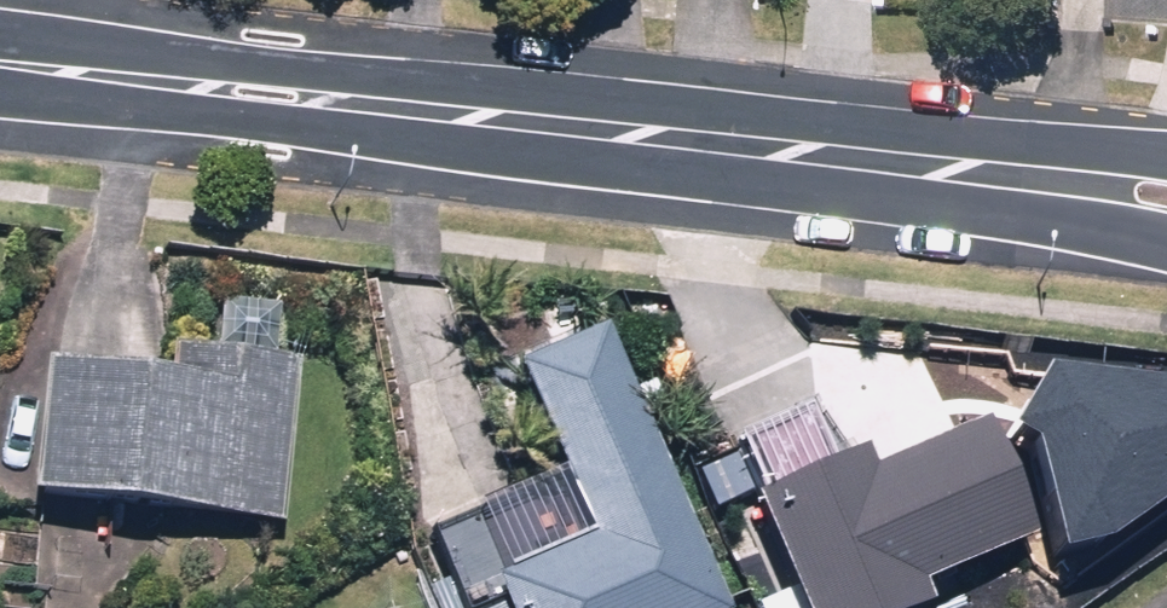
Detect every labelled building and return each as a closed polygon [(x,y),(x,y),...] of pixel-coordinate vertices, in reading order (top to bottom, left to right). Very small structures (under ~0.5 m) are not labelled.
[(187,370),(66,358),(52,496),(296,520),(313,357),(268,353),(273,305),(231,301),(226,349),(190,345),(187,370)] [(535,364),(587,483),(483,528),(518,607),(746,607),(622,326),(535,364)] [(771,496),(818,607),(946,607),(952,606),(943,585),(1062,535),(1014,420),(896,469),(887,448),(771,496)]
